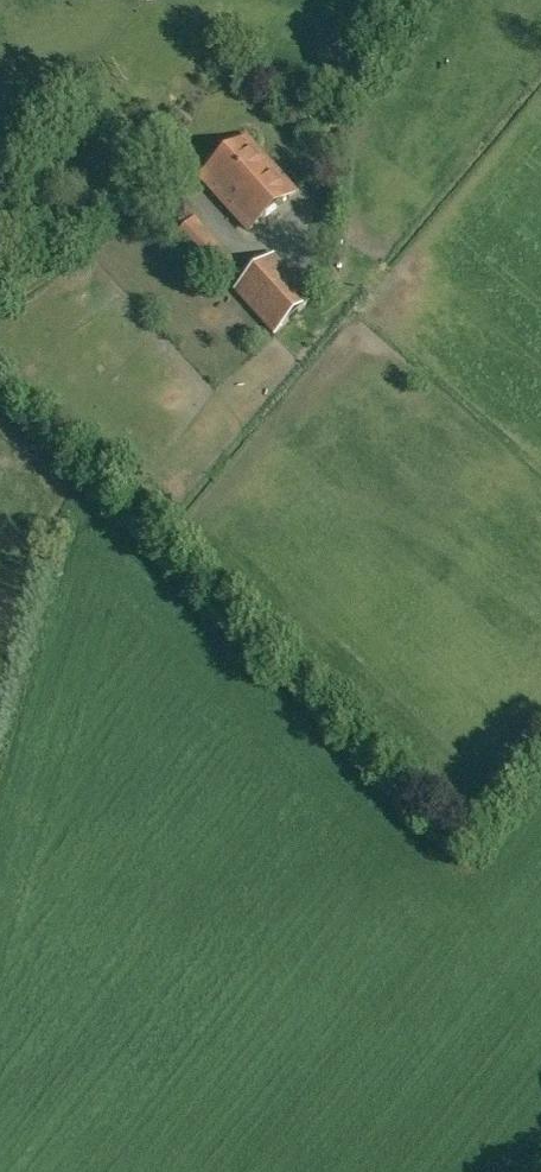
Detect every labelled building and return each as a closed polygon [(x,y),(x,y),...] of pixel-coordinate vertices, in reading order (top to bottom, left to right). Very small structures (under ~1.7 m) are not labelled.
[(248,138),(202,178),(248,231),(294,191),(248,138)] [(274,333),(313,299),(275,255),(236,289),(274,333)]
